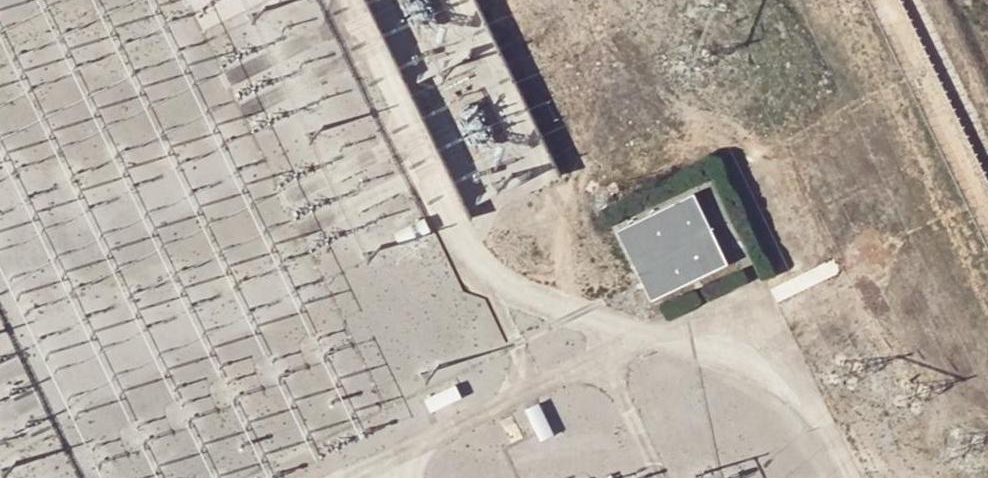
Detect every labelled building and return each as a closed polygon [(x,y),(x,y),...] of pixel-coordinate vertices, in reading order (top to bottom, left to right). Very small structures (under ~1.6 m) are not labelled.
[(731,262),(697,192),(620,229),(656,300),(731,262)] [(433,231),(426,218),(396,232),(403,246),(433,231)] [(456,383),(425,399),(432,412),(463,396),(456,383)] [(556,433),(542,405),(530,410),(545,439),(556,433)] [(526,440),(513,416),(503,422),(515,445),(526,440)]
